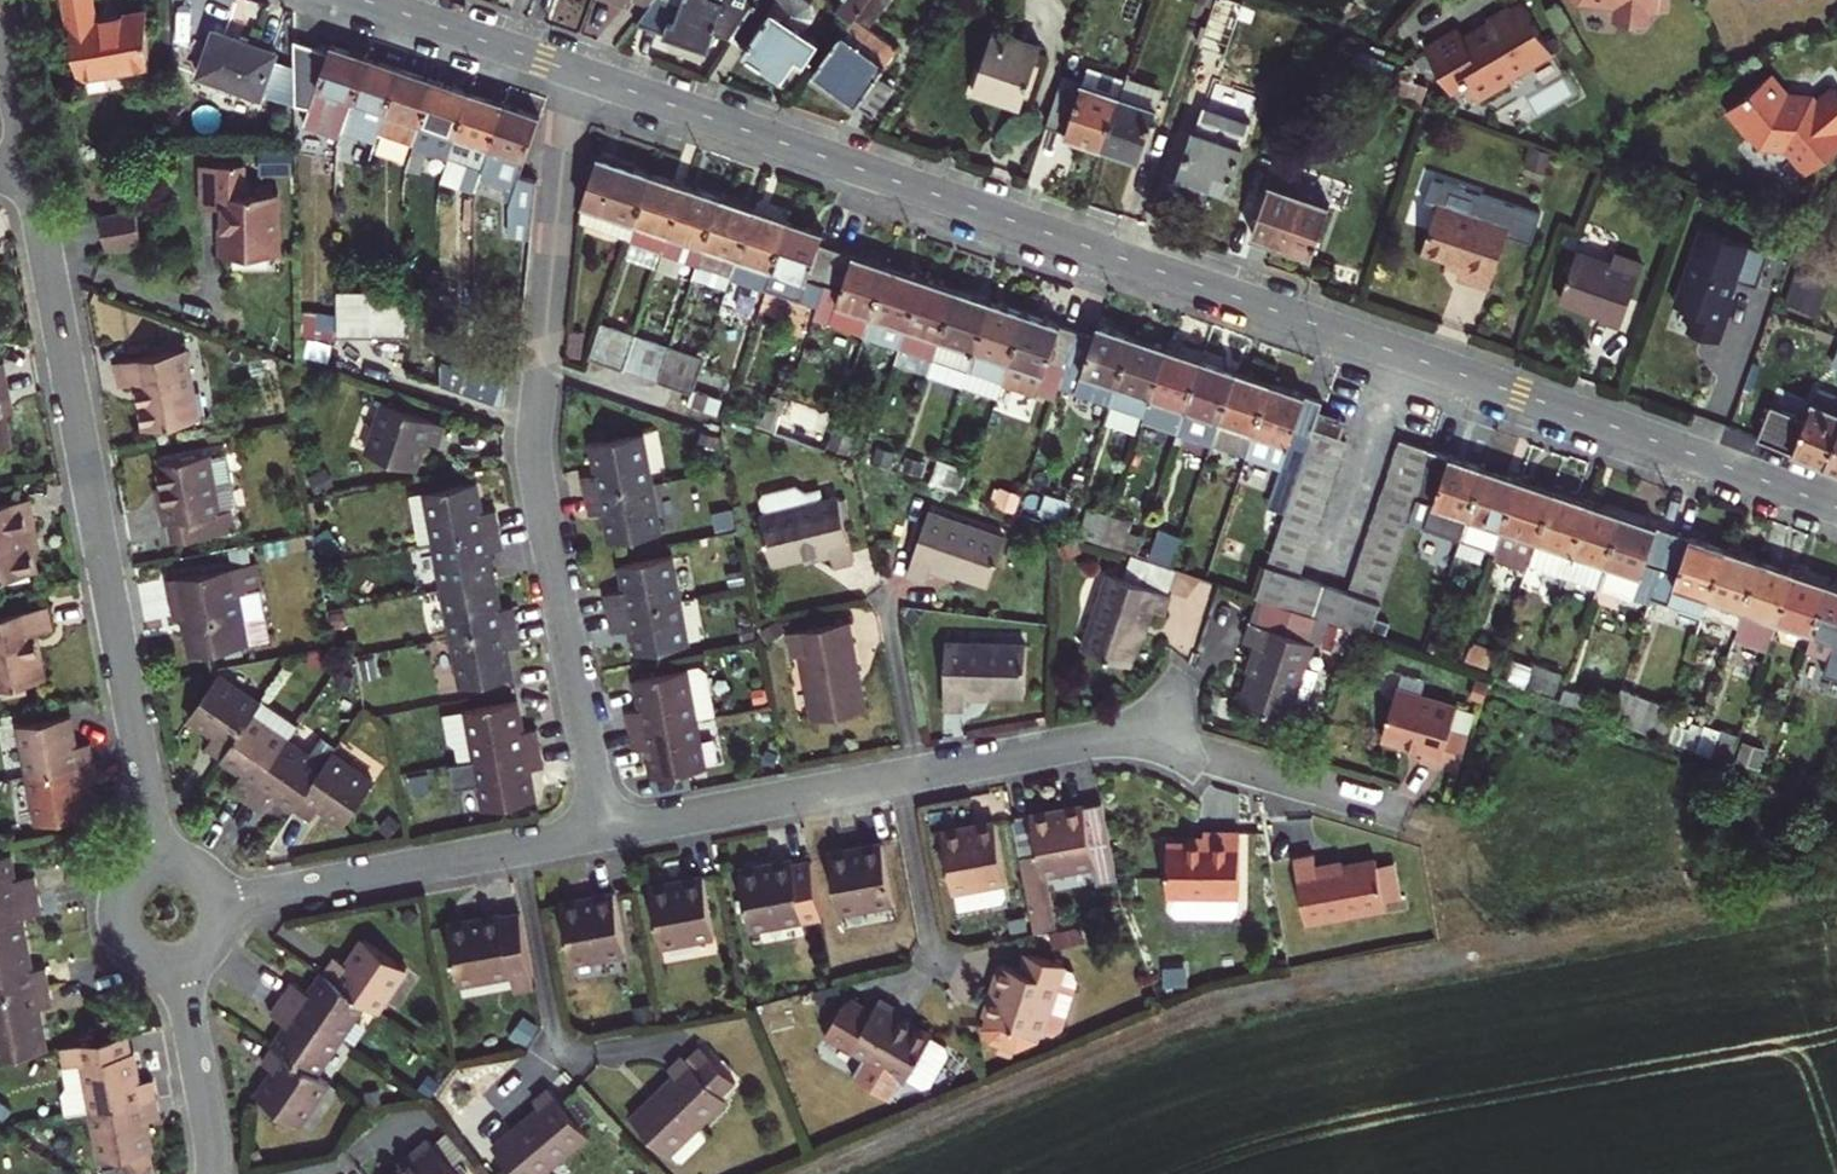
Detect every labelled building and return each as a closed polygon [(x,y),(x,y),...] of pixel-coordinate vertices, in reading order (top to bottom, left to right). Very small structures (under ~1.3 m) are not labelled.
[(79,77),(147,64),(147,12),(95,21),(92,0),(68,0),(79,77)] [(730,40),(756,0),(655,0),(651,6),(637,25),(708,48),(715,31),(730,40)] [(730,40),(746,50),(743,54),(783,79),(797,58),(803,62),(817,42),(802,31),(810,19),(809,6),(800,0),(756,0),(730,40)] [(887,0),(867,0),(853,19),(812,75),(872,117),(893,89),(878,77),(896,52),(865,29),(887,0)] [(853,19),(867,0),(842,0),(837,7),(853,19)] [(1202,45),(1220,51),(1239,2),(1233,0),(1218,0),(1202,45)] [(1668,11),(1669,0),(1572,0),(1576,5),(1582,1),(1619,4),(1617,18),(1620,18),(1632,23),(1643,21),(1646,22),(1647,9),(1668,11)] [(1467,84),(1477,101),(1508,83),(1504,77),(1526,64),(1528,67),(1553,52),(1524,5),(1513,11),(1510,7),(1487,21),(1490,25),(1465,40),(1460,30),(1427,50),(1452,93),(1467,84)] [(1329,40),(1332,33),(1307,24),(1304,32),(1329,40)] [(263,91),(275,60),(278,51),(213,29),(197,72),(262,96),(263,91)] [(1037,50),(992,35),(973,93),(1019,108),(1037,50)] [(340,128),(364,58),(330,46),(307,107),(312,108),(306,124),(326,130),(321,146),(320,159),(332,161),(332,153),(340,128)] [(379,130),(399,69),(364,58),(340,128),(376,139),(379,130)] [(275,60),(263,91),(292,101),(291,66),(275,60)] [(379,130),(413,141),(433,81),(399,69),(379,130)] [(1103,149),(1120,99),(1115,98),(1120,81),(1088,70),(1082,86),(1062,79),(1046,126),(1064,133),(1065,137),(1103,149)] [(1836,146),(1836,92),(1832,87),(1815,101),(1811,97),(1786,94),(1769,74),(1727,110),(1749,137),(1756,131),(1766,144),(1786,145),(1807,171),(1836,146)] [(419,170),(439,177),(468,93),(433,81),(413,141),(402,177),(402,187),(416,190),(418,174),(419,170)] [(474,188),(502,104),(468,93),(439,177),(474,188)] [(1154,111),(1120,99),(1103,149),(1137,161),(1154,111)] [(529,237),(535,179),(518,173),(536,116),(502,104),(474,188),(509,200),(508,235),(529,237)] [(1248,124),(1202,109),(1180,175),(1224,191),(1248,124)] [(599,211),(594,226),(629,238),(650,175),(598,157),(580,205),(599,211)] [(242,161),(201,163),(202,204),(221,204),(222,253),(278,252),(276,191),(244,192),(242,161)] [(684,186),(650,175),(629,238),(634,240),(659,249),(663,250),(684,186)] [(1425,201),(1438,205),(1423,248),(1463,263),(1459,275),(1490,286),(1508,234),(1532,242),(1542,213),(1433,175),(1425,201)] [(1314,256),(1331,205),(1270,185),(1253,234),(1314,256)] [(663,250),(657,268),(676,275),(682,258),(697,263),(719,198),(684,186),(663,250)] [(753,210),(719,198),(697,263),(692,278),(726,290),(731,276),(753,210)] [(105,243),(140,237),(134,204),(99,210),(105,243)] [(599,211),(580,205),(579,207),(578,220),(594,226),(599,211)] [(788,221),(753,210),(731,276),(765,288),(788,221)] [(788,221),(765,288),(817,306),(836,249),(820,244),(824,234),(788,221)] [(1702,226),(1675,302),(1695,310),(1688,329),(1718,339),(1733,295),(1728,293),(1732,281),(1735,282),(1736,277),(1758,285),(1770,250),(1702,226)] [(659,249),(634,240),(629,254),(654,263),(659,249)] [(864,335),(887,267),(836,249),(817,306),(813,318),(864,335)] [(1601,317),(1622,325),(1644,262),(1615,253),(1611,263),(1577,251),(1561,297),(1603,312),(1601,317)] [(900,347),(923,279),(887,267),(864,335),(900,347)] [(929,374),(957,289),(923,279),(900,347),(895,363),(929,374)] [(991,301),(957,289),(929,374),(963,385),(968,370),(991,301)] [(372,337),(406,336),(405,293),(371,294),(372,337)] [(372,337),(371,294),(336,295),(338,338),(372,337)] [(1025,312),(991,301),(968,370),(963,385),(998,397),(1002,382),(1025,312)] [(333,314),(305,312),(304,334),(332,337),(333,314)] [(1077,330),(1025,312),(1002,382),(1038,393),(1054,399),(1059,385),(1066,364),(1077,330)] [(1111,403),(1133,337),(1097,326),(1094,335),(1077,330),(1066,364),(1059,385),(1111,403)] [(633,341),(598,330),(588,361),(622,373),(633,341)] [(582,336),(571,335),(570,355),(581,357),(582,336)] [(1166,349),(1133,337),(1111,403),(1144,414),(1166,349)] [(633,341),(622,373),(656,384),(667,353),(633,341)] [(186,347),(116,360),(120,383),(137,381),(145,426),(200,416),(186,347)] [(1177,432),(1201,360),(1166,349),(1144,414),(1142,420),(1177,432)] [(692,392),(701,364),(667,353),(656,384),(691,395),(692,392)] [(1211,444),(1236,372),(1201,360),(1177,432),(1211,444)] [(440,384),(475,396),(475,370),(475,368),(439,362),(440,384)] [(0,364),(0,451),(12,449),(2,399),(11,397),(6,363),(0,364)] [(475,396),(502,405),(506,372),(500,372),(475,370),(475,396)] [(1270,383),(1236,372),(1211,444),(1246,456),(1270,383)] [(1301,461),(1306,445),(1312,428),(1317,411),(1321,401),(1270,383),(1246,456),(1280,467),(1267,505),(1284,511),(1286,505),(1291,490),(1297,474),(1301,461)] [(1836,433),(1836,394),(1819,386),(1806,417),(1771,402),(1757,437),(1824,464),(1836,433)] [(688,406),(717,415),(721,401),(692,392),(691,395),(688,406)] [(771,394),(759,430),(774,434),(786,399),(771,394)] [(820,411),(786,399),(774,434),(809,446),(813,432),(820,411)] [(445,426),(383,406),(366,454),(416,471),(424,442),(438,446),(445,426)] [(1344,421),(1317,411),(1312,428),(1338,438),(1344,421)] [(855,436),(833,428),(830,438),(827,446),(849,454),(855,436)] [(1312,428),(1306,445),(1339,456),(1344,440),(1338,438),(1312,428)] [(809,446),(826,452),(827,446),(830,438),(813,432),(809,446)] [(1824,464),(1836,469),(1836,433),(1824,464)] [(586,496),(650,483),(641,434),(590,444),(596,474),(582,476),(586,496)] [(1426,468),(1432,451),(1400,440),(1394,457),(1426,468)] [(1306,445),(1301,461),(1334,471),(1339,456),(1306,445)] [(227,450),(210,453),(221,507),(231,505),(238,503),(227,450)] [(235,526),(231,505),(221,507),(210,453),(210,451),(159,461),(167,501),(161,503),(164,520),(170,519),(174,538),(235,526)] [(1421,484),(1416,500),(1411,513),(1408,523),(1460,540),(1485,469),(1432,451),(1426,468),(1421,484)] [(1426,468),(1394,457),(1389,472),(1421,484),(1426,468)] [(966,469),(939,460),(930,486),(957,496),(966,469)] [(1301,461),(1297,474),(1329,485),(1334,471),(1301,461)] [(1518,480),(1485,469),(1460,540),(1494,552),(1518,480)] [(1421,484),(1389,472),(1384,488),(1416,500),(1421,484)] [(1297,474),(1291,490),(1324,502),(1329,485),(1297,474)] [(1552,492),(1518,480),(1494,552),(1492,556),(1526,568),(1528,564),(1552,492)] [(475,481),(411,493),(420,542),(434,539),(498,527),(495,508),(480,510),(475,481)] [(650,483),(586,496),(589,515),(603,512),(609,542),(660,532),(650,483)] [(766,516),(762,517),(773,564),(832,551),(835,568),(855,562),(841,500),(825,504),(823,492),(808,495),(798,487),(766,495),(762,500),(766,516)] [(1416,500),(1384,488),(1379,502),(1411,513),(1416,500)] [(1324,502),(1291,490),(1286,505),(1319,517),(1324,502)] [(1587,503),(1552,492),(1528,564),(1562,575),(1587,503)] [(1070,502),(1047,494),(1040,514),(1064,521),(1070,502)] [(0,503),(0,576),(38,569),(32,536),(38,535),(31,497),(0,503)] [(1411,513),(1379,502),(1374,518),(1406,529),(1408,523),(1411,513)] [(1621,515),(1587,503),(1562,575),(1596,587),(1621,515)] [(1284,511),(1281,520),(1314,531),(1319,517),(1286,505),(1284,511)] [(1101,543),(1111,513),(1087,506),(1078,535),(1101,543)] [(1132,554),(1136,555),(1144,533),(1130,528),(1134,515),(1113,508),(1111,513),(1101,543),(1132,554)] [(989,582),(1004,536),(929,512),(908,573),(927,579),(932,563),(989,582)] [(1650,597),(1672,531),(1621,515),(1596,587),(1648,605),(1650,597)] [(1406,529),(1374,518),(1369,533),(1400,545),(1406,529)] [(1281,520),(1276,535),(1309,548),(1314,531),(1281,520)] [(434,539),(443,586),(493,576),(487,548),(501,545),(498,527),(434,539)] [(1170,566),(1180,535),(1159,529),(1149,559),(1170,566)] [(1703,615),(1725,549),(1672,531),(1650,597),(1703,615)] [(1400,545),(1369,533),(1364,548),(1396,560),(1400,545)] [(1309,548),(1276,535),(1271,550),(1304,561),(1309,548)] [(1364,548),(1358,564),(1390,575),(1396,560),(1364,548)] [(1759,560),(1725,549),(1703,615),(1737,626),(1759,560)] [(1271,550),(1266,566),(1299,577),(1304,561),(1271,550)] [(607,611),(678,598),(669,553),(619,563),(624,589),(604,593),(607,611)] [(1132,554),(1125,577),(1169,591),(1176,568),(1170,566),(1149,559),(1136,555),(1132,554)] [(257,557),(169,575),(175,611),(183,609),(192,650),(249,639),(239,588),(262,584),(257,557)] [(1776,622),(1792,572),(1759,560),(1737,626),(1733,639),(1767,650),(1776,622)] [(1390,575),(1358,564),(1353,579),(1386,589),(1390,575)] [(1299,577),(1266,566),(1256,595),(1260,596),(1315,614),(1324,586),(1299,577)] [(1125,577),(1110,572),(1086,648),(1131,662),(1149,606),(1166,611),(1172,592),(1169,591),(1125,577)] [(1811,634),(1827,584),(1792,572),(1776,622),(1811,634)] [(443,586),(452,634),(516,621),(512,603),(498,605),(493,576),(443,586)] [(1353,579),(1348,594),(1380,606),(1386,589),(1353,579)] [(272,635),(262,584),(239,588),(249,639),(272,635)] [(1827,584),(1811,634),(1806,649),(1827,656),(1833,641),(1836,643),(1836,587),(1827,584)] [(1380,606),(1348,594),(1324,586),(1315,614),(1327,618),(1356,628),(1371,633),(1380,606)] [(1260,596),(1246,637),(1262,643),(1242,700),(1288,715),(1313,641),(1319,643),(1327,618),(1315,614),(1260,596)] [(678,598),(607,611),(611,630),(631,626),(636,650),(686,641),(678,598)] [(0,615),(0,686),(45,678),(36,630),(55,627),(51,604),(0,615)] [(864,708),(848,618),(787,629),(792,653),(802,651),(813,717),(864,708)] [(520,642),(516,621),(452,634),(462,683),(511,673),(505,644),(520,642)] [(1024,689),(1025,642),(946,638),(944,702),(965,704),(965,688),(1024,689)] [(1492,649),(1471,641),(1466,657),(1486,664),(1492,649)] [(629,727),(694,715),(712,712),(703,667),(697,663),(635,675),(640,704),(625,706),(629,727)] [(1561,674),(1532,664),(1525,685),(1554,694),(1561,674)] [(225,753),(264,697),(221,669),(192,712),(219,729),(210,742),(225,753)] [(1448,725),(1454,705),(1394,685),(1378,733),(1420,748),(1417,757),(1436,763),(1448,725)] [(1663,737),(1670,714),(1673,705),(1620,687),(1610,718),(1663,737)] [(264,697),(225,753),(246,766),(235,783),(250,794),(292,733),(301,719),(265,694),(264,697)] [(458,745),(461,760),(540,744),(536,723),(521,726),(516,698),(446,712),(451,739),(458,745)] [(1703,726),(1670,714),(1663,737),(1696,749),(1703,726)] [(21,724),(30,772),(95,759),(91,741),(77,744),(71,715),(21,724)] [(694,715),(629,727),(632,746),(648,743),(653,772),(703,762),(694,715)] [(1454,769),(1467,731),(1448,725),(1436,763),(1454,769)] [(276,787),(298,802),(328,757),(335,747),(340,740),(325,730),(313,747),(292,733),(250,794),(265,804),(276,787)] [(1715,730),(1707,753),(1730,761),(1738,737),(1715,730)] [(543,763),(540,744),(461,760),(455,760),(458,778),(479,774),(484,803),(534,795),(528,765),(543,763)] [(376,775),(335,747),(328,757),(298,802),(314,813),(323,801),(347,817),(376,775)] [(1796,761),(1777,756),(1773,767),(1792,773),(1796,761)] [(99,779),(95,759),(30,772),(40,821),(90,812),(84,782),(99,779)] [(1100,793),(1029,808),(1037,845),(1018,849),(1027,899),(1046,895),(1041,865),(1092,857),(1095,875),(1115,871),(1100,793)] [(1037,845),(1029,808),(1011,811),(1018,849),(1037,845)] [(992,814),(939,824),(950,882),(952,882),(956,900),(1000,892),(1005,886),(992,814)] [(1200,837),(1164,837),(1162,887),(1165,888),(1165,902),(1170,908),(1226,909),(1232,903),(1232,888),(1235,888),(1237,826),(1200,825),(1200,837)] [(879,836),(825,846),(837,903),(890,894),(879,836)] [(790,852),(736,862),(748,921),(819,906),(809,854),(791,857),(790,852)] [(39,893),(36,875),(16,878),(11,853),(0,855),(0,901),(39,893)] [(1310,853),(1290,856),(1302,921),(1380,907),(1379,901),(1372,865),(1372,859),(1313,870),(1310,853)] [(1372,865),(1379,901),(1397,898),(1391,861),(1372,865)] [(702,869),(648,879),(660,937),(712,927),(702,869)] [(614,885),(561,895),(572,953),(625,943),(614,885)] [(28,940),(23,916),(43,912),(39,893),(0,901),(0,945),(28,940)] [(502,906),(450,916),(460,974),(510,964),(513,981),(534,977),(520,905),(502,908),(502,906)] [(1081,921),(1050,929),(1054,942),(1084,934),(1081,921)] [(334,952),(324,968),(367,997),(379,1005),(406,962),(364,934),(347,961),(334,952)] [(52,986),(48,966),(34,969),(28,940),(0,945),(0,997),(52,986)] [(1059,1022),(1072,975),(1056,971),(1061,954),(1024,943),(1018,961),(999,956),(983,1008),(986,1008),(982,1020),(989,1032),(1016,1039),(1037,1030),(1039,1024),(1050,1026),(1059,1022)] [(1073,957),(1061,954),(1056,971),(1072,975),(1073,957)] [(281,994),(342,1036),(367,997),(324,968),(309,990),(291,978),(281,994)] [(50,1049),(42,1007),(55,1004),(52,986),(0,997),(0,1059),(50,1049)] [(824,1029),(863,1050),(851,1072),(890,1093),(902,1072),(905,1073),(905,1072),(921,1080),(929,1078),(946,1046),(944,1039),(928,1030),(928,1029),(892,1010),(894,1004),(875,994),(869,1005),(848,993),(841,997),(824,1029)] [(317,1073),(342,1036),(281,994),(270,1009),(288,1022),(273,1043),(317,1073)] [(128,1033),(63,1046),(72,1089),(67,1096),(70,1116),(96,1110),(161,1098),(157,1078),(142,1080),(136,1050),(131,1051),(128,1033)] [(676,1071),(633,1113),(669,1149),(725,1094),(721,1090),(734,1076),(700,1042),(688,1054),(682,1050),(669,1063),(676,1071)] [(301,1122),(328,1081),(317,1073),(273,1043),(264,1058),(276,1067),(259,1093),(301,1122)] [(497,1142),(524,1173),(537,1173),(591,1128),(551,1084),(536,1096),(542,1102),(497,1142)] [(96,1110),(105,1158),(123,1155),(126,1173),(132,1173),(157,1169),(153,1149),(156,1148),(150,1119),(165,1116),(161,1098),(96,1110)] [(395,1173),(463,1173),(430,1136),(415,1150),(418,1154),(395,1173)]
